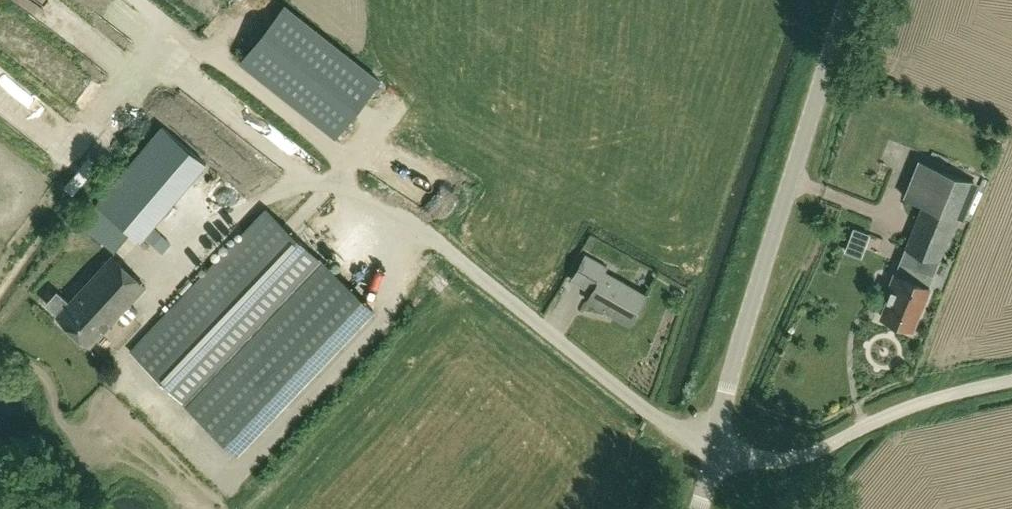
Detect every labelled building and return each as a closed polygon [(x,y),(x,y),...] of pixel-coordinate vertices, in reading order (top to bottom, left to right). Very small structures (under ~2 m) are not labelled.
[(239,62),(335,138),(381,80),(285,4),(239,62)] [(7,50),(77,103),(70,113),(90,128),(116,94),(26,26),(7,50)] [(96,204),(130,232),(140,241),(205,163),(161,125),(95,203),(96,204)] [(918,160),(903,198),(922,206),(905,248),(940,263),(958,218),(964,221),(978,185),(918,160)] [(326,194),(316,206),(325,214),(335,201),(326,194)] [(266,209),(130,352),(192,410),(236,451),(370,308),(266,209)] [(103,241),(81,221),(74,229),(97,249),(103,241)] [(585,253),(570,280),(592,293),(588,301),(629,324),(645,296),(605,273),(608,267),(585,253)] [(89,346),(115,318),(124,326),(138,311),(130,303),(144,287),(112,257),(57,317),(89,346)] [(894,275),(888,290),(892,292),(881,317),(912,329),(928,289),(934,275),(900,261),(894,275)]
